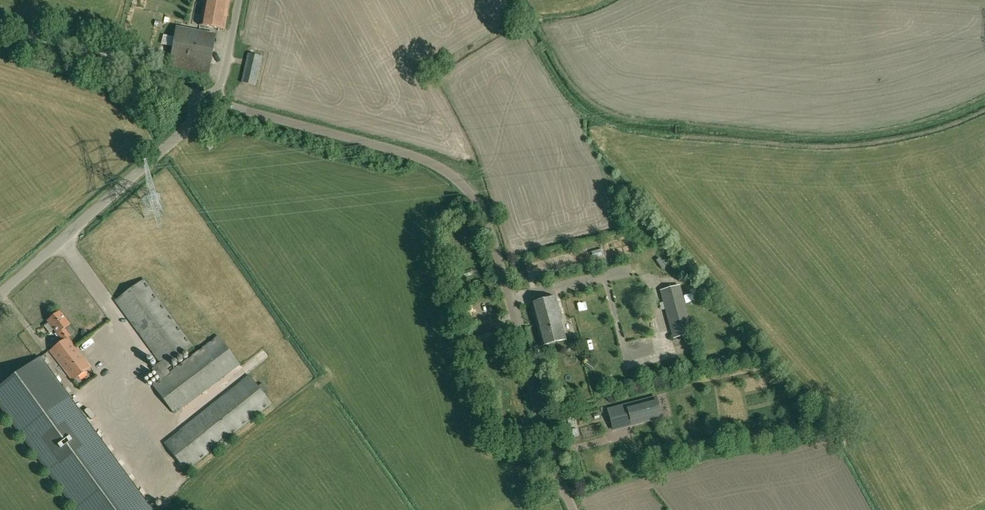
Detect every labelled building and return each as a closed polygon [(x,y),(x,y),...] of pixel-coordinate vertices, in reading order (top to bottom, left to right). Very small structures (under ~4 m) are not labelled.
[(225,30),(230,0),(204,0),(199,25),(225,30)] [(175,35),(169,66),(209,73),(214,42),(175,35)] [(259,85),(268,57),(253,52),(244,81),(259,85)] [(171,365),(168,363),(192,346),(144,278),(116,300),(161,362),(153,368),(161,380),(171,372),(167,368),(171,365)] [(693,333),(680,285),(660,291),(673,338),(693,333)] [(555,297),(530,303),(536,327),(537,327),(542,345),(565,339),(555,297)] [(60,311),(48,320),(63,340),(74,333),(68,325),(70,324),(60,311)] [(91,367),(68,337),(49,351),(57,360),(73,381),(91,367)] [(161,380),(153,385),(174,414),(240,366),(219,337),(171,372),(161,380)] [(0,387),(0,405),(76,509),(151,509),(40,358),(0,387)] [(249,375),(163,443),(187,471),(272,404),(249,375)] [(658,404),(656,397),(627,405),(632,424),(636,423),(661,416),(658,404)] [(608,410),(610,417),(626,413),(624,406),(608,410)] [(580,416),(569,419),(572,427),(582,424),(580,416)] [(583,429),(573,430),(574,438),(583,437),(583,429)]
